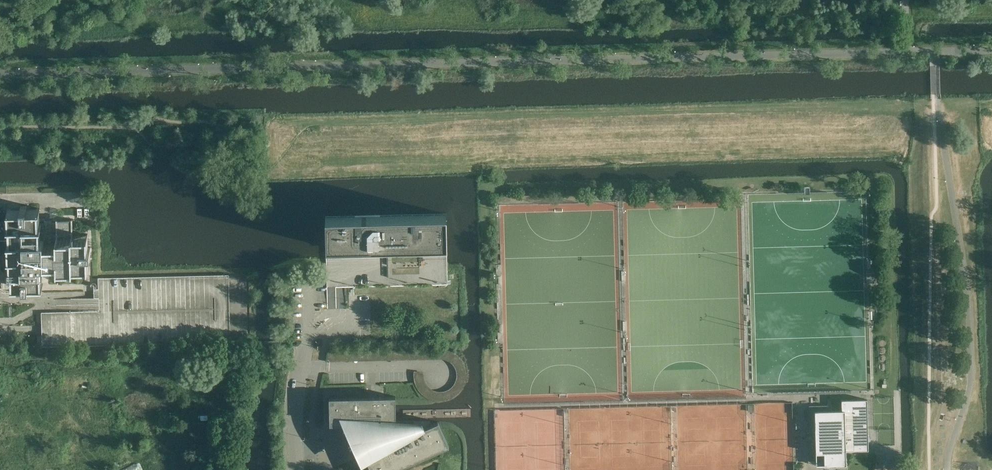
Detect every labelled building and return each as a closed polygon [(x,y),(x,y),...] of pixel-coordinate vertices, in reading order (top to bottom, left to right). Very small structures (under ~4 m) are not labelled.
[(7,250),(10,254),(9,254),(9,255),(11,255),(11,269),(10,269),(10,270),(12,270),(12,285),(12,286),(23,285),(23,287),(22,287),(22,288),(29,288),(29,287),(29,285),(43,285),(43,284),(42,284),(42,270),(44,270),(44,269),(43,269),(42,262),(44,262),(57,262),(58,276),(59,277),(59,276),(73,276),(74,276),(73,266),(87,266),(88,266),(89,266),(88,253),(90,253),(91,253),(90,247),(88,247),(88,234),(87,234),(87,235),(73,235),(72,219),(71,219),(71,220),(57,220),(56,220),(56,231),(48,231),(44,231),(44,223),(27,224),(27,209),(37,209),(40,209),(40,208),(27,209),(27,207),(27,206),(20,206),(21,207),(21,209),(7,209),(7,210),(8,210),(9,224),(8,224),(8,225),(10,225),(10,239),(0,240),(1,240),(4,245),(3,245),(3,246),(3,247),(3,248),(3,249),(4,250),(5,251),(6,251),(7,250)] [(446,214),(339,216),(325,217),(326,247),(327,287),(336,287),(336,288),(447,285),(446,244),(446,214)] [(425,379),(425,371),(415,370),(415,379),(425,379)] [(339,398),(329,398),(330,425),(359,424),(371,451),(364,455),(371,469),(396,469),(449,447),(438,422),(431,425),(430,421),(396,422),(395,396),(339,398)] [(817,415),(818,457),(818,461),(819,461),(819,463),(842,463),(842,461),(843,461),(843,452),(841,452),(841,450),(843,448),(845,448),(845,450),(866,450),(866,448),(868,448),(867,402),(865,402),(865,400),(843,400),(843,402),(841,402),(841,411),(843,411),(843,413),(841,415),(839,415),(839,413),(818,413),(818,415),(817,415)]
